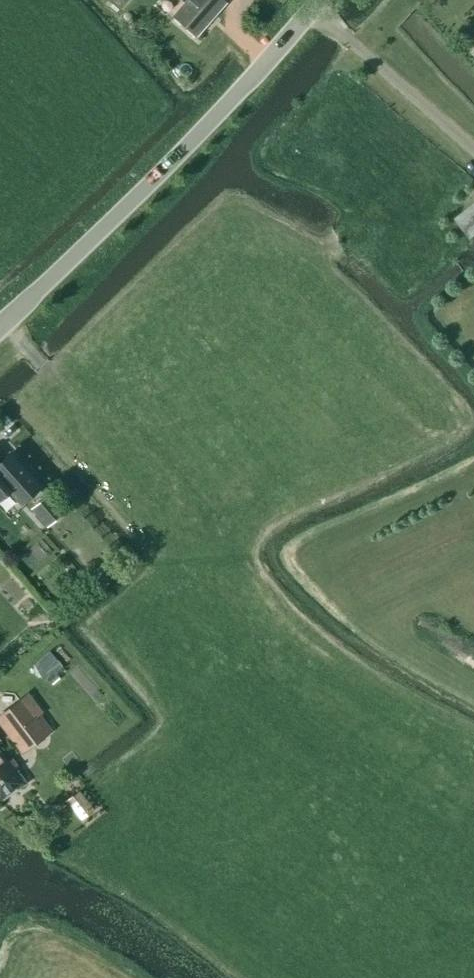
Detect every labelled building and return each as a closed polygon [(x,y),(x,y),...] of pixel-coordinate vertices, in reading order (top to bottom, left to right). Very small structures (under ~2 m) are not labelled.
[(173,15),(196,36),(225,3),(222,0),(187,0),(173,15)] [(470,239),(473,236),(473,203),(455,218),(470,239)] [(21,505),(41,487),(9,451),(0,459),(0,499),(9,492),(21,505)] [(35,505),(34,506),(50,524),(65,510),(49,492),(39,501),(35,505)] [(22,548),(35,564),(56,547),(43,531),(22,548)] [(38,660),(33,664),(48,682),(64,668),(49,651),(38,660)] [(20,700),(0,715),(0,720),(23,750),(48,730),(37,716),(34,718),(20,700)] [(2,800),(22,785),(12,772),(18,767),(11,759),(6,763),(0,755),(0,798),(2,800)] [(81,820),(94,809),(78,789),(65,800),(81,820)]
